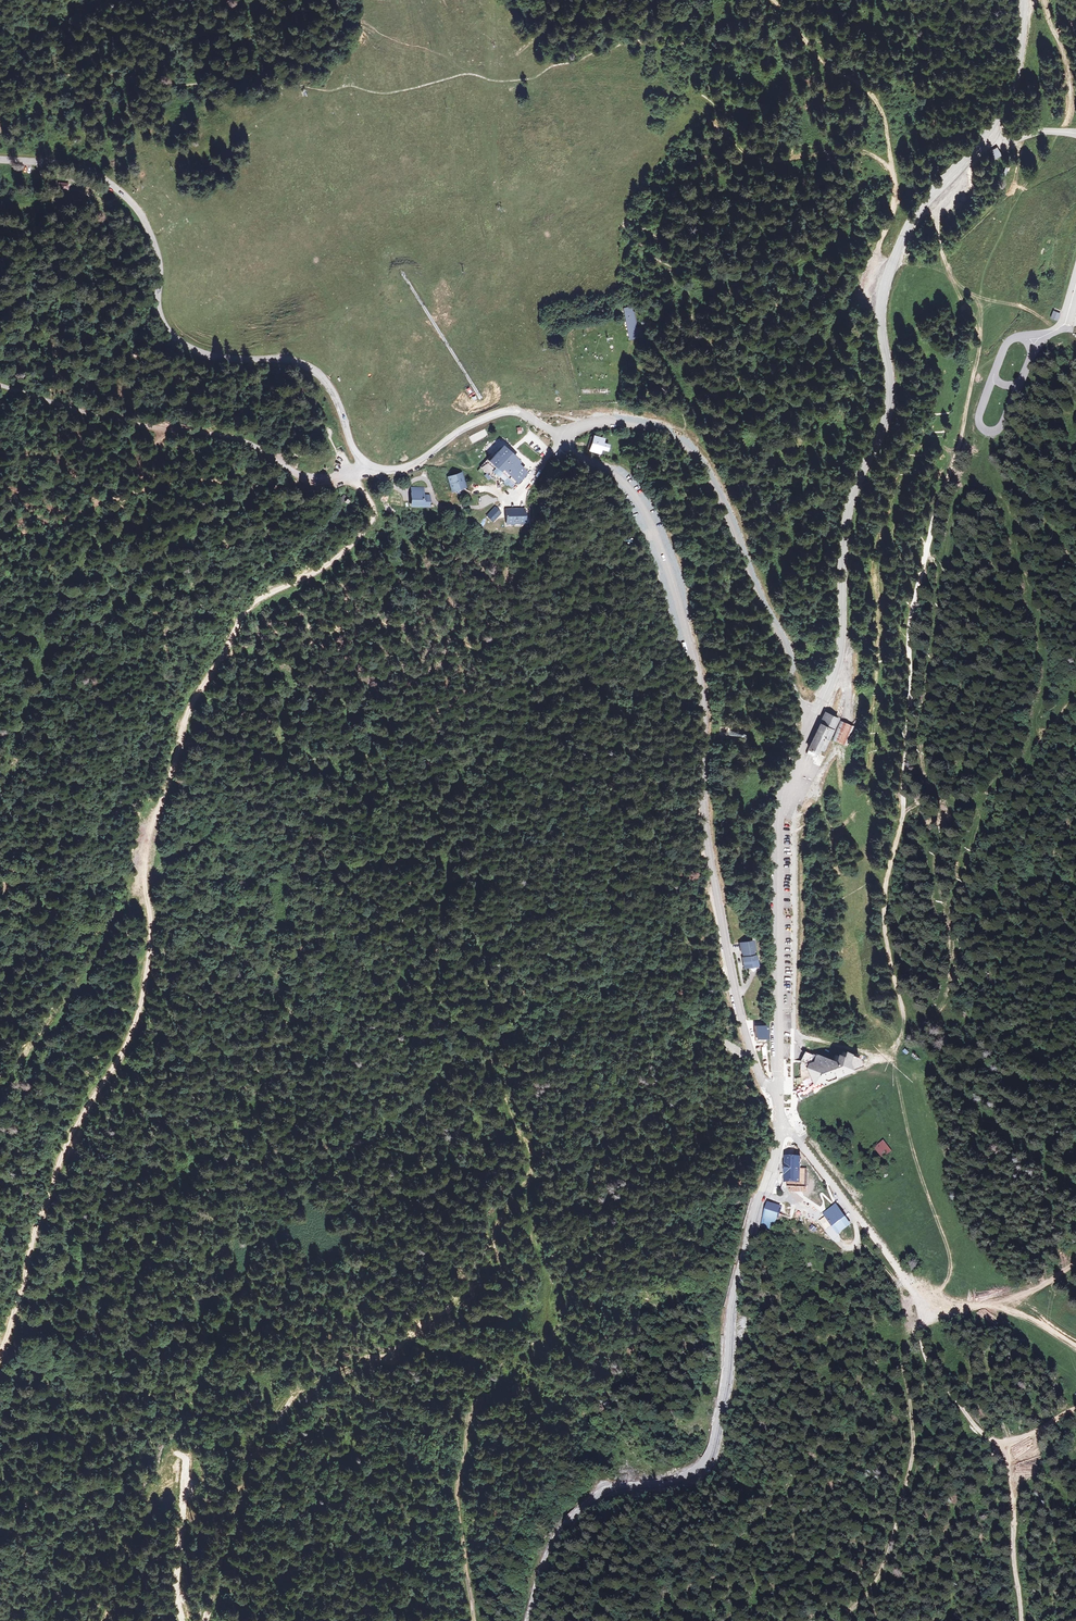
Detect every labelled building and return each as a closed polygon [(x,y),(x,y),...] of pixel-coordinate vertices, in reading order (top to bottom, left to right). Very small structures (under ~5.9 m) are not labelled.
[(70,184),(58,183),(57,191),(68,192),(70,184)] [(626,334),(637,331),(633,319),(630,305),(621,307),(626,334)] [(1060,310),(1054,308),(1051,315),(1057,317),(1060,310)] [(485,429),(469,437),(472,444),(488,436),(485,429)] [(602,440),(593,438),(590,450),(598,452),(600,448),(602,449),(602,450),(606,451),(608,445),(601,443),(602,440)] [(496,445),(476,467),(489,478),(491,475),(498,481),(502,477),(511,484),(522,472),(511,463),(513,461),(515,459),(510,454),(508,456),(503,451),(496,445)] [(463,472),(447,477),(451,493),(467,488),(463,472)] [(502,477),(498,481),(507,489),(511,484),(502,477)] [(427,506),(427,494),(421,494),(421,487),(412,487),(411,506),(427,506)] [(496,508),(489,516),(494,521),(501,513),(496,508)] [(526,523),(526,509),(505,509),(506,524),(526,523)] [(621,542),(628,538),(627,535),(625,532),(618,536),(621,542)] [(806,753),(814,758),(820,745),(825,748),(837,718),(824,713),(806,753)] [(853,726),(840,721),(832,742),(838,744),(837,747),(844,749),(853,726)] [(751,940),(739,941),(740,951),(742,950),(742,957),(741,957),(742,966),(754,964),(753,955),(751,955),(751,949),(752,949),(751,940)] [(767,1025),(754,1026),(755,1040),(767,1039),(767,1025)] [(846,1057),(840,1055),(838,1062),(818,1054),(815,1056),(806,1052),(801,1060),(801,1065),(802,1080),(797,1087),(800,1098),(815,1094),(820,1088),(838,1079),(863,1066),(861,1059),(863,1059),(864,1058),(863,1056),(862,1055),(860,1055),(859,1056),(859,1058),(854,1056),(854,1055),(847,1052),(846,1057)] [(881,1157),(890,1150),(883,1141),(874,1147),(881,1157)] [(788,1188),(807,1188),(807,1165),(801,1165),(800,1155),(791,1155),(783,1155),(783,1181),(783,1182),(784,1184),(788,1184),(788,1188)] [(778,1207),(766,1203),(760,1227),(771,1230),(775,1218),(777,1218),(779,1210),(777,1210),(778,1207)] [(856,1207),(860,1215),(866,1211),(862,1203),(856,1207)] [(832,1207),(822,1214),(823,1217),(835,1207),(834,1205),(832,1207)] [(823,1217),(837,1234),(840,1231),(839,1229),(847,1222),(835,1207),(823,1217)] [(839,1229),(840,1231),(849,1225),(847,1222),(839,1229)] [(812,1224),(808,1228),(814,1232),(817,1228),(812,1224)]
